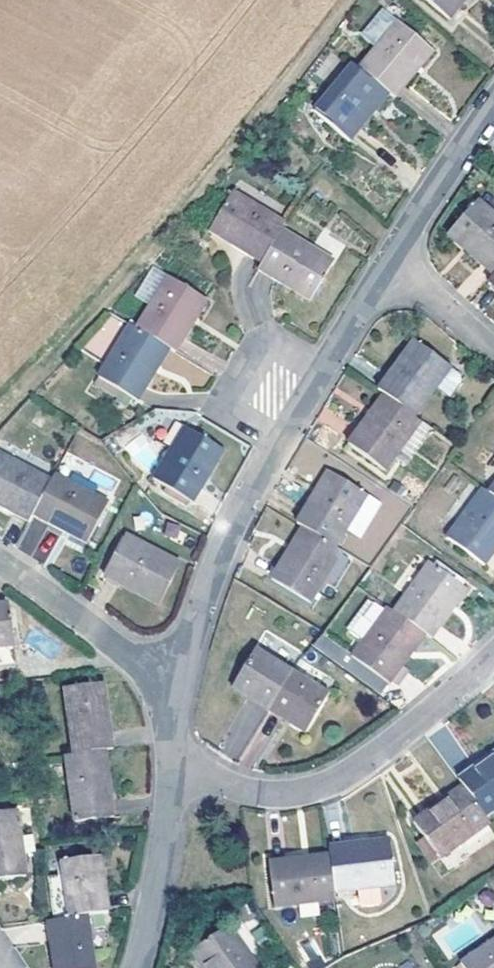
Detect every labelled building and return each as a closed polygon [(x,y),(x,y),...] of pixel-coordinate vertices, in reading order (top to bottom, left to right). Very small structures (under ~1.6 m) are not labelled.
[(446,13),(458,0),(430,0),(446,13)] [(360,34),(372,44),(394,16),(382,7),(360,34)] [(382,85),(391,92),(414,65),(411,62),(427,43),(394,16),(372,44),(355,64),(382,85)] [(366,105),(382,85),(355,64),(350,59),(313,107),(348,135),(369,108),(366,105)] [(278,225),(281,219),(228,189),(209,223),(229,236),(227,240),(258,259),(278,225)] [(473,198),(446,228),(464,243),(462,246),(489,270),(493,265),(493,216),(473,198)] [(306,242),(278,225),(258,259),(255,265),(305,294),(326,259),(304,246),(306,242)] [(489,270),(483,277),(493,287),(493,265),(489,270)] [(160,279),(129,331),(161,350),(168,355),(187,324),(183,321),(195,300),(160,279)] [(129,331),(122,327),(92,377),(135,403),(152,374),(149,372),(161,350),(129,331)] [(410,339),(374,389),(382,394),(411,414),(431,386),(446,367),(442,363),(410,339)] [(446,367),(431,386),(443,395),(455,379),(455,374),(446,367)] [(411,414),(382,394),(368,415),(365,413),(345,441),(381,467),(416,419),(411,414)] [(165,452),(148,481),(186,505),(216,453),(181,432),(168,454),(165,452)] [(143,468),(152,460),(141,446),(131,438),(122,446),(130,460),(143,468)] [(44,481),(0,459),(0,510),(22,522),(27,515),(44,481)] [(331,547),(361,494),(327,473),(314,495),(311,493),(293,524),(301,529),(302,530),(331,547)] [(100,502),(48,475),(44,481),(27,515),(57,531),(60,527),(82,539),(100,502)] [(484,490),(493,498),(493,476),(484,490)] [(186,505),(148,481),(144,487),(182,511),(186,505)] [(478,486),(443,535),(479,561),(493,541),(493,498),(484,490),(478,486)] [(302,530),(301,529),(289,552),(285,550),(268,579),(307,602),(337,550),(331,547),(302,530)] [(148,553),(119,537),(96,575),(149,603),(167,569),(145,556),(148,553)] [(427,557),(424,561),(456,584),(458,580),(427,557)] [(424,561),(390,609),(417,628),(426,635),(446,607),(443,604),(456,584),(424,561)] [(2,596),(3,604),(9,636),(19,634),(13,594),(2,596)] [(12,654),(9,636),(3,604),(0,605),(0,656),(12,654)] [(390,609),(383,605),(349,654),(385,680),(386,679),(389,682),(393,683),(404,668),(397,664),(405,652),(402,649),(417,628),(390,609)] [(344,651),(318,633),(308,647),(334,665),(344,651)] [(268,708),(289,672),(253,650),(228,689),(243,698),(245,695),(268,708)] [(381,686),(385,680),(349,654),(344,660),(381,686)] [(325,695),(289,672),(268,708),(288,721),(286,724),(301,733),(325,695)] [(64,689),(73,753),(99,750),(105,749),(102,733),(109,731),(102,683),(64,689)] [(102,733),(105,749),(112,748),(109,731),(102,733)] [(73,753),(66,755),(74,818),(106,813),(102,797),(110,796),(105,754),(99,750),(73,753)] [(450,778),(455,786),(476,815),(493,802),(493,753),(482,761),(480,758),(450,778)] [(476,815),(455,786),(435,801),(432,797),(403,817),(430,855),(480,821),(476,815)] [(113,812),(110,796),(102,797),(106,813),(113,812)] [(13,809),(0,811),(0,878),(24,874),(13,809)] [(355,842),(320,848),(321,858),(327,892),(387,880),(381,841),(356,846),(355,842)] [(60,872),(66,918),(85,915),(98,912),(95,894),(103,892),(97,855),(58,861),(60,872)] [(327,892),(321,858),(296,862),(296,859),(261,864),(269,909),(328,899),(327,892)] [(60,872),(44,875),(52,920),(55,919),(66,918),(60,872)] [(95,894),(98,912),(106,911),(103,892),(95,894)] [(493,927),(493,911),(488,903),(474,914),(487,932),(493,927)] [(98,912),(85,915),(89,941),(102,939),(98,912)] [(55,919),(58,940),(50,942),(54,967),(93,967),(89,941),(85,915),(66,918),(55,919)] [(55,919),(52,920),(47,921),(50,942),(58,940),(55,919)] [(218,926),(185,950),(198,967),(249,967),(218,926)] [(487,932),(447,960),(452,967),(493,967),(493,927),(487,932)]
